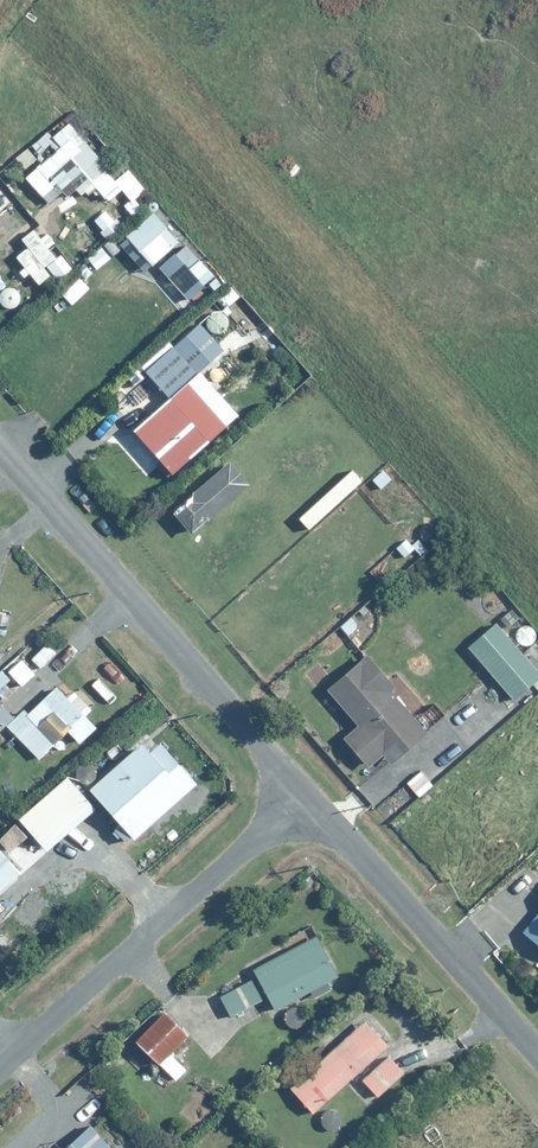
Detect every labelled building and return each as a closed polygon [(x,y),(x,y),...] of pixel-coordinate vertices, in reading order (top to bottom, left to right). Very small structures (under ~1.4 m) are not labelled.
[(82,153),(69,138),(24,177),(42,198),(56,186),(66,197),(80,185),(71,174),(80,166),(75,160),(82,153)] [(122,184),(106,166),(89,182),(105,199),(122,184)] [(151,214),(132,233),(145,245),(164,227),(151,214)] [(187,240),(159,264),(189,300),(218,277),(187,240)] [(101,242),(85,256),(96,269),(112,254),(101,242)] [(166,396),(189,379),(222,350),(195,320),(141,368),(166,396)] [(189,379),(166,396),(127,431),(167,475),(227,422),(189,379)] [(466,646),(513,698),(537,676),(537,672),(493,621),(466,646)] [(363,655),(325,687),(355,722),(341,734),(367,765),(382,752),(388,760),(426,728),(363,655)] [(5,724),(16,736),(24,728),(33,737),(41,730),(54,744),(67,732),(77,743),(90,731),(78,719),(85,713),(57,683),(27,712),(22,707),(14,715),(0,700),(0,729),(5,724)] [(152,730),(88,786),(131,836),(195,780),(152,730)] [(67,772),(17,816),(41,843),(90,798),(67,772)] [(22,872),(0,847),(0,891),(22,872)] [(521,935),(537,949),(537,913),(521,935)] [(283,943),(286,949),(252,966),(272,1007),(308,989),(312,997),(332,988),(328,980),(336,975),(316,934),(308,938),(305,932),(283,943)] [(218,994),(229,1014),(262,997),(251,976),(218,994)] [(171,1050),(188,1032),(162,1007),(132,1038),(173,1079),(187,1065),(171,1050)] [(365,1019),(287,1086),(310,1113),(388,1045),(365,1019)] [(386,1053),(360,1078),(377,1095),(403,1070),(386,1053)] [(55,1138),(44,1147),(116,1147),(92,1122),(64,1147),(55,1138)]
